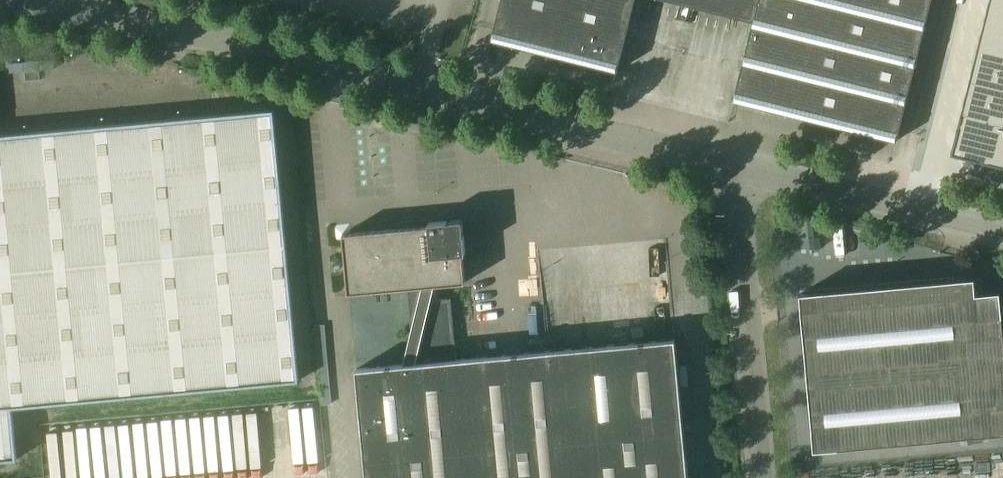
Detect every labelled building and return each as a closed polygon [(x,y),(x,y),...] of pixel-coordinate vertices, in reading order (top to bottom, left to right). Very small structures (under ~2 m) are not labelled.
[(491,40),(614,71),(617,72),(634,0),(501,0),(491,40)] [(752,21),(733,101),(896,141),(931,0),(666,0),(752,21)] [(938,145),(1002,163),(1002,0),(976,0),(938,145)] [(273,110),(0,135),(0,461),(17,459),(12,407),(298,381),(273,110)] [(386,114),(377,112),(374,124),(384,126),(386,114)] [(675,339),(457,359),(451,298),(437,299),(435,286),(465,283),(462,254),(465,254),(462,219),(427,222),(428,226),(342,234),(348,294),(407,289),(414,363),(356,369),(366,477),(688,477),(675,339)] [(801,294),(815,449),(1002,432),(1002,328),(1000,292),(976,294),(974,278),(801,294)] [(222,414),(227,471),(247,469),(310,464),(305,407),(222,414)] [(121,423),(126,477),(176,477),(210,475),(205,417),(121,423)] [(105,426),(51,431),(55,477),(110,477),(105,426)]
